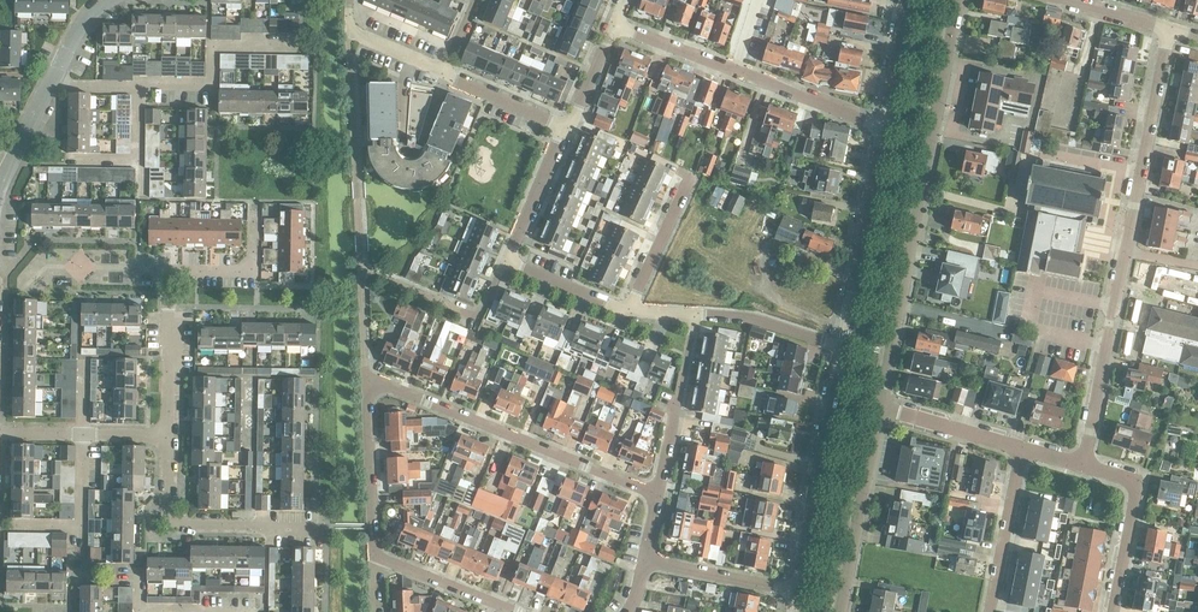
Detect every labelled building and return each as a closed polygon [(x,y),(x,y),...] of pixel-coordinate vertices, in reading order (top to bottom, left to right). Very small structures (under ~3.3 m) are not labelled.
[(33,14),(34,0),(16,0),(16,13),(33,14)] [(51,14),(51,0),(34,0),(33,14),(51,14)] [(51,14),(69,14),(69,0),(51,0),(51,14)] [(392,13),(397,0),(381,0),(378,7),(392,13)] [(406,19),(414,0),(397,0),(392,13),(406,19)] [(420,25),(430,0),(414,0),(406,19),(420,25)] [(434,31),(447,0),(441,0),(439,4),(430,0),(420,25),(434,31)] [(434,31),(448,37),(459,12),(449,8),(453,0),(447,0),(434,31)] [(489,9),(513,20),(518,8),(500,0),(493,0),(489,9)] [(573,4),(579,6),(598,13),(603,1),(600,0),(575,0),(573,4)] [(638,10),(639,13),(644,15),(647,13),(651,15),(657,0),(644,0),(642,4),(640,4),(638,10)] [(651,15),(654,16),(655,19),(659,20),(661,18),(663,19),(670,0),(657,0),(651,15)] [(688,28),(698,0),(689,0),(687,6),(681,4),(674,23),(688,28)] [(706,9),(709,0),(701,0),(699,6),(706,9)] [(774,9),(790,16),(791,16),(795,1),(790,0),(777,0),(774,9)] [(814,2),(869,13),(870,5),(871,6),(872,0),(815,0),(814,2)] [(1004,16),(1006,7),(1013,9),(1015,2),(1006,0),(985,0),(983,11),(1004,16)] [(1176,0),(1155,0),(1153,4),(1173,10),(1176,0)] [(1193,16),(1197,0),(1187,0),(1183,13),(1193,16)] [(569,15),(574,17),(592,25),(598,13),(579,6),(573,4),(569,15)] [(513,20),(489,9),(483,22),(502,30),(506,20),(511,23),(513,20)] [(765,36),(772,38),(776,24),(774,24),(776,16),(780,17),(795,24),(797,19),(791,16),(790,16),(774,9),(770,22),(765,36)] [(1043,24),(1059,28),(1062,14),(1046,10),(1043,24)] [(718,11),(716,16),(719,18),(713,33),(716,34),(714,42),(724,46),(730,28),(724,25),(728,15),(718,11)] [(865,34),(868,17),(837,11),(834,28),(865,34)] [(707,40),(716,16),(703,12),(694,36),(707,40)] [(163,16),(162,38),(162,43),(176,43),(177,39),(177,16),(175,14),(169,14),(167,16),(163,16)] [(133,16),(133,25),(133,38),(134,38),(148,38),(148,16),(133,16)] [(163,16),(148,16),(148,38),(162,38),(163,16)] [(192,16),(177,16),(177,39),(191,39),(192,16)] [(207,17),(192,16),(191,39),(206,39),(207,17)] [(590,31),(592,25),(574,17),(569,29),(587,37),(589,38),(591,32),(590,31)] [(1016,47),(1013,46),(1014,44),(1028,46),(1031,32),(1026,31),(1028,20),(1008,17),(1007,25),(991,22),(989,36),(1003,39),(1001,44),(999,44),(996,58),(1013,61),(1016,47)] [(816,33),(817,32),(818,26),(808,24),(807,29),(810,29),(807,41),(814,43),(814,41),(816,33)] [(818,24),(818,26),(817,32),(829,35),(831,26),(818,24)] [(104,47),(119,47),(119,25),(104,25),(104,47)] [(119,25),(119,47),(134,47),(134,38),(133,38),(133,25),(119,25)] [(1045,27),(1037,26),(1036,33),(1044,34),(1045,27)] [(563,27),(558,39),(582,49),(587,37),(569,29),(563,27)] [(1055,44),(1082,51),(1087,32),(1066,27),(1063,37),(1057,35),(1055,44)] [(0,50),(22,51),(22,32),(1,32),(1,41),(0,41),(0,50)] [(816,33),(814,41),(827,44),(829,36),(816,33)] [(1114,59),(1117,59),(1136,63),(1139,49),(1129,47),(1130,43),(1101,38),(1099,49),(1113,52),(1113,53),(1112,53),(1111,54),(1110,58),(1114,59)] [(582,49),(558,39),(553,52),(577,62),(582,49)] [(474,68),(482,49),(483,46),(471,41),(462,62),(474,68)] [(789,42),(787,49),(781,68),(799,74),(805,55),(799,53),(802,46),(789,42)] [(762,62),(781,68),(787,49),(768,44),(762,62)] [(841,55),(839,63),(860,67),(860,66),(862,65),(863,60),(862,58),(863,52),(853,50),(854,47),(843,45),(841,44),(839,54),(841,55)] [(474,68),(486,73),(495,52),(483,46),(482,49),(474,68)] [(0,50),(0,59),(0,68),(21,68),(22,51),(0,50)] [(621,101),(639,56),(624,50),(615,76),(622,79),(615,99),(621,101)] [(1189,62),(1197,64),(1197,52),(1192,50),(1189,62)] [(1052,58),(1050,68),(1065,72),(1067,62),(1063,61),(1066,52),(1059,51),(1057,59),(1052,58)] [(486,73),(498,78),(506,59),(508,57),(495,52),(486,73)] [(639,56),(621,101),(627,103),(638,75),(646,78),(652,61),(650,60),(650,58),(646,56),(644,58),(639,56)] [(821,84),(832,86),(835,72),(823,69),(826,60),(811,57),(803,79),(816,84),(816,83),(818,86),(821,84)] [(498,78),(510,83),(518,64),(506,59),(498,78)] [(1136,63),(1117,59),(1115,69),(1096,65),(1095,68),(1134,76),(1134,73),(1136,73),(1137,68),(1135,67),(1136,63)] [(1197,78),(1197,64),(1189,62),(1187,61),(1186,63),(1184,62),(1183,70),(1185,71),(1184,75),(1197,78)] [(510,83),(522,88),(531,67),(519,62),(518,64),(510,83)] [(836,63),(835,72),(832,86),(832,87),(857,92),(861,73),(849,71),(850,65),(836,63)] [(666,92),(658,115),(665,117),(682,72),(675,69),(675,67),(670,65),(668,67),(667,66),(658,90),(666,92)] [(522,88),(534,93),(543,72),(531,67),(522,88)] [(1110,75),(1108,84),(1131,89),(1132,85),(1134,84),(1135,78),(1133,76),(1134,76),(1095,68),(1095,72),(1110,75)] [(534,93),(546,98),(555,77),(543,72),(534,93)] [(682,72),(665,117),(670,119),(676,105),(692,111),(695,103),(687,100),(696,77),(682,72)] [(987,132),(993,134),(997,111),(1014,115),(1014,116),(1028,119),(1031,106),(1035,85),(1027,84),(1027,81),(1015,78),(1014,81),(981,75),(974,110),(970,108),(968,116),(973,116),(970,129),(982,131),(981,135),(986,136),(987,132)] [(1181,88),(1197,92),(1197,78),(1184,75),(1183,79),(1181,79),(1179,87),(1181,87),(1181,88)] [(3,77),(3,80),(2,101),(21,102),(21,81),(11,80),(11,77),(3,77)] [(555,77),(546,98),(559,104),(563,93),(569,96),(575,82),(568,80),(567,82),(555,77)] [(694,108),(692,115),(698,117),(702,104),(710,107),(718,85),(706,81),(700,98),(698,97),(694,108)] [(1131,89),(1108,84),(1089,81),(1088,87),(1105,90),(1109,91),(1107,99),(1128,102),(1129,100),(1131,100),(1132,95),(1130,93),(1131,89)] [(397,149),(397,147),(395,84),(367,85),(369,142),(374,142),(374,148),(369,148),(369,149),(369,151),(369,154),(370,158),(370,160),(371,162),(372,164),(373,167),(375,170),(376,172),(378,174),(379,176),(381,178),(383,180),(386,182),(388,184),(391,185),(394,187),(396,188),(399,189),(402,190),(405,190),(408,190),(411,191),(414,191),(417,190),(420,190),(423,189),(426,188),(429,187),(431,186),(434,184),(437,183),(439,181),(441,179),(443,177),(445,174),(447,172),(449,169),(450,167),(451,164),(446,161),(448,156),(450,157),(473,104),(450,94),(446,104),(444,103),(430,136),(432,137),(425,154),(425,156),(424,157),(423,158),(422,159),(421,160),(420,161),(419,161),(417,162),(416,162),(415,163),(413,163),(412,163),(410,163),(409,163),(408,163),(406,162),(405,162),(404,161),(403,160),(402,159),(401,158),(400,157),(399,156),(398,155),(398,153),(397,152),(397,151),(397,149)] [(293,115),(293,93),(293,86),(278,85),(278,93),(278,115),(280,117),(285,117),(287,115),(293,115)] [(1178,101),(1197,105),(1197,101),(1197,92),(1181,88),(1181,90),(1179,89),(1177,97),(1179,98),(1178,101)] [(235,114),(249,114),(250,92),(248,92),(248,90),(240,90),(241,92),(235,92),(235,114)] [(721,129),(726,131),(740,94),(729,90),(721,110),(727,112),(721,129)] [(220,114),(235,114),(235,92),(220,92),(220,114)] [(258,115),(264,115),(264,92),(250,92),(249,114),(251,117),(257,117),(258,115)] [(264,115),(278,115),(278,93),(264,92),(264,115)] [(293,93),(293,115),(298,115),(299,118),(306,118),(307,115),(308,115),(308,93),(293,93)] [(621,101),(615,99),(602,94),(601,99),(599,98),(595,106),(597,107),(608,112),(607,114),(615,117),(621,101)] [(740,94),(726,131),(731,133),(738,116),(744,118),(752,99),(740,94)] [(69,95),(69,110),(91,110),(92,95),(69,95)] [(118,95),(117,110),(132,111),(132,96),(118,95)] [(1176,114),(1197,119),(1197,115),(1195,115),(1197,105),(1178,101),(1176,114)] [(1106,121),(1104,129),(1123,133),(1125,118),(1108,115),(1109,106),(1097,104),(1094,119),(1106,121)] [(772,147),(784,111),(771,106),(764,126),(770,127),(767,134),(770,135),(766,145),(767,145),(763,156),(770,159),(773,148),(772,147)] [(69,110),(69,124),(91,124),(91,110),(69,110)] [(117,110),(117,124),(132,125),(132,111),(117,110)] [(146,110),(146,125),(161,125),(161,110),(146,110)] [(1033,139),(1075,148),(1078,134),(1051,128),(1054,113),(1040,110),(1033,139)] [(186,111),(186,126),(208,127),(208,111),(186,111)] [(703,127),(710,130),(716,114),(708,111),(703,127)] [(797,115),(784,111),(772,147),(773,148),(777,149),(780,139),(788,141),(797,115)] [(1173,127),(1192,131),(1194,121),(1197,122),(1197,119),(1176,114),(1175,116),(1173,116),(1172,122),(1174,123),(1173,127)] [(598,115),(593,126),(599,129),(609,132),(609,131),(613,121),(604,117),(598,115)] [(665,117),(656,140),(664,143),(672,120),(670,119),(665,117)] [(677,136),(683,138),(690,119),(684,117),(677,136)] [(819,158),(843,163),(850,128),(826,123),(825,126),(813,124),(811,137),(810,141),(799,138),(794,156),(802,158),(803,155),(811,157),(815,142),(814,142),(815,138),(825,140),(823,148),(821,148),(819,158)] [(91,124),(69,124),(69,139),(91,139),(96,139),(96,124),(91,124)] [(132,139),(132,125),(117,124),(117,139),(132,139)] [(146,125),(146,140),(160,140),(161,125),(146,125)] [(186,126),(185,141),(208,141),(208,127),(186,126)] [(1192,131),(1173,127),(1170,141),(1189,145),(1190,138),(1197,140),(1197,132),(1192,131)] [(1123,133),(1104,129),(1103,138),(1094,137),(1093,143),(1077,140),(1076,148),(1100,153),(1102,144),(1120,147),(1123,133)] [(583,139),(580,146),(602,155),(607,143),(614,146),(617,139),(599,132),(596,139),(585,134),(583,139)] [(634,132),(630,141),(638,145),(642,136),(634,132)] [(1033,133),(1025,132),(1020,152),(1029,154),(1033,133)] [(91,139),(69,139),(68,154),(101,154),(101,147),(91,147),(91,139)] [(132,139),(117,139),(117,154),(131,155),(132,139)] [(1030,152),(1039,154),(1041,141),(1032,139),(1030,152)] [(146,140),(146,154),(160,154),(160,140),(146,140)] [(178,155),(185,155),(208,155),(208,141),(185,141),(178,141),(178,155)] [(577,154),(575,159),(597,167),(602,155),(580,146),(577,154)] [(962,172),(984,177),(985,171),(996,174),(1000,155),(982,151),(981,157),(966,154),(962,172)] [(1013,152),(1007,184),(1014,186),(1021,154),(1013,152)] [(1186,152),(1184,160),(1197,163),(1197,158),(1197,154),(1186,152)] [(146,169),(151,169),(160,169),(160,154),(146,154),(146,169)] [(185,155),(185,169),(207,170),(208,155),(185,155)] [(699,173),(711,178),(718,159),(710,156),(705,169),(701,168),(699,173)] [(785,156),(783,163),(790,165),(792,158),(785,156)] [(1191,178),(1197,180),(1197,174),(1193,173),(1188,167),(1189,164),(1173,161),(1174,159),(1164,157),(1162,168),(1164,168),(1163,172),(1191,178)] [(573,163),(570,170),(592,179),(597,167),(575,159),(573,163)] [(623,164),(623,165),(629,168),(631,162),(625,159),(623,164)] [(646,159),(639,173),(663,184),(667,175),(666,175),(668,169),(646,159)] [(718,161),(714,173),(721,175),(725,164),(718,161)] [(1105,181),(1106,175),(1097,173),(1096,175),(1049,166),(1049,163),(1038,161),(1036,168),(1033,167),(1030,179),(1029,179),(1027,192),(1028,192),(1026,204),(1029,205),(1028,212),(1028,213),(1027,220),(1026,220),(1023,238),(1024,238),(1017,272),(1039,276),(1041,270),(1045,271),(1045,272),(1080,279),(1084,257),(1079,256),(1087,221),(1088,221),(1087,223),(1097,225),(1098,218),(1099,219),(1106,181),(1105,181)] [(614,168),(620,171),(623,165),(623,164),(617,162),(614,168)] [(626,174),(629,168),(623,165),(620,171),(620,172),(626,174)] [(735,166),(730,183),(747,188),(753,171),(735,166)] [(790,169),(789,174),(800,176),(839,185),(839,182),(841,183),(842,176),(841,176),(841,174),(827,171),(827,169),(817,167),(816,172),(810,171),(809,173),(790,169)] [(77,182),(78,182),(78,168),(64,168),(63,174),(78,174),(77,182)] [(78,182),(92,183),(92,168),(78,168),(78,182)] [(92,183),(107,183),(107,168),(92,168),(92,183)] [(107,183),(121,183),(122,169),(107,168),(107,183)] [(122,169),(121,183),(136,183),(136,169),(122,169)] [(151,169),(150,183),(165,183),(165,169),(160,169),(151,169)] [(185,176),(185,184),(207,184),(207,170),(185,169),(178,169),(177,176),(185,176)] [(567,178),(565,182),(587,191),(592,179),(570,170),(567,178)] [(1182,176),(1163,172),(1160,186),(1179,190),(1181,182),(1197,186),(1197,180),(1191,178),(1182,176)] [(639,173),(633,187),(655,197),(658,192),(658,193),(663,184),(639,173)] [(839,185),(800,176),(799,182),(813,185),(811,192),(822,194),(822,193),(836,196),(837,193),(839,193),(840,186),(838,186),(839,185)] [(608,179),(605,185),(611,188),(614,181),(608,179)] [(560,193),(560,194),(582,203),(587,191),(565,182),(563,187),(560,193)] [(165,183),(150,183),(150,198),(165,198),(165,183)] [(207,184),(185,184),(185,199),(207,199),(207,184)] [(611,188),(605,185),(602,191),(608,194),(611,188)] [(633,187),(626,201),(650,211),(654,202),(653,202),(655,197),(633,187)] [(615,188),(612,194),(619,197),(621,190),(615,188)] [(701,195),(698,202),(722,213),(728,200),(735,203),(738,196),(724,189),(721,196),(705,189),(702,195),(701,195)] [(560,194),(555,206),(577,215),(582,203),(560,194)] [(619,197),(612,194),(610,200),(616,203),(619,197)] [(813,209),(812,219),(831,223),(834,208),(823,206),(824,203),(803,199),(801,207),(813,209)] [(76,228),(77,206),(77,201),(62,200),(62,205),(62,228),(76,228)] [(105,228),(120,229),(120,206),(119,206),(119,201),(105,201),(106,206),(105,228)] [(650,211),(626,201),(620,215),(642,225),(645,220),(646,220),(650,211)] [(598,203),(595,209),(601,212),(604,205),(598,203)] [(33,227),(48,227),(48,205),(33,205),(33,227)] [(48,227),(62,228),(62,205),(48,205),(48,227)] [(76,228),(91,228),(91,206),(77,206),(76,228)] [(91,228),(105,228),(106,206),(91,206),(91,228)] [(120,206),(120,229),(135,229),(136,206),(120,206)] [(552,214),(550,218),(572,227),(577,215),(555,206),(554,207),(552,214)] [(601,212),(595,209),(592,215),(598,218),(601,212)] [(1156,209),(1153,222),(1177,226),(1178,221),(1191,223),(1192,217),(1192,214),(1179,211),(1178,213),(1156,209)] [(156,243),(165,244),(166,210),(160,210),(160,219),(159,219),(159,217),(150,217),(149,246),(156,246),(156,243)] [(174,246),(180,246),(181,220),(170,220),(171,210),(166,210),(165,244),(174,244),(174,246)] [(187,244),(195,244),(196,210),(191,210),(191,220),(181,220),(180,246),(187,246),(187,244)] [(204,246),(210,246),(211,220),(201,220),(201,211),(196,210),(195,244),(204,244),(204,246)] [(217,244),(226,245),(226,211),(221,211),(221,220),(211,220),(210,246),(217,247),(217,244)] [(226,211),(226,245),(234,245),(234,247),(241,247),(242,221),(231,221),(231,211),(226,211)] [(265,219),(265,227),(303,228),(303,219),(305,219),(305,212),(279,212),(279,221),(278,222),(276,220),(265,219)] [(443,212),(441,219),(446,221),(449,215),(443,212)] [(609,239),(632,250),(636,241),(635,241),(638,235),(619,227),(623,220),(605,212),(602,219),(615,225),(609,239)] [(955,212),(951,230),(987,238),(992,217),(984,215),(983,218),(955,212)] [(804,225),(784,217),(775,239),(795,248),(802,230),(804,225)] [(548,223),(545,230),(567,239),(572,227),(550,218),(548,223)] [(446,221),(441,219),(438,225),(444,228),(446,221)] [(472,219),(467,230),(473,232),(495,241),(498,234),(500,229),(478,220),(478,221),(472,219)] [(587,227),(593,230),(596,224),(590,221),(587,227)] [(1153,222),(1151,234),(1187,241),(1187,240),(1189,235),(1176,231),(1177,226),(1153,222)] [(279,234),(279,242),(305,243),(305,236),(303,236),(303,228),(265,227),(264,235),(275,235),(278,233),(279,234)] [(462,242),(468,244),(490,253),(492,249),(495,241),(473,232),(467,230),(462,242)] [(567,239),(545,230),(542,238),(540,243),(551,247),(548,254),(565,262),(568,254),(562,252),(567,239)] [(800,250),(801,246),(808,249),(829,257),(834,242),(822,237),(823,234),(815,231),(814,234),(802,230),(795,248),(800,250)] [(593,240),(600,242),(602,236),(596,233),(593,240)] [(1187,241),(1151,234),(1148,248),(1172,252),(1173,247),(1187,248),(1187,243),(1187,241)] [(430,235),(427,241),(433,244),(435,237),(430,235)] [(580,245),(586,247),(589,241),(583,238),(580,245)] [(602,253),(625,263),(627,258),(628,259),(632,250),(609,239),(602,253)] [(433,244),(427,241),(424,248),(430,250),(433,244)] [(264,250),(264,257),(303,258),(303,249),(305,249),(305,243),(279,242),(279,251),(277,252),(275,250),(264,250)] [(468,244),(463,256),(485,265),(488,258),(490,253),(468,244)] [(943,265),(936,293),(943,295),(941,301),(951,303),(953,297),(959,298),(965,271),(972,273),(976,258),(949,251),(946,261),(948,261),(947,266),(943,265)] [(590,264),(596,266),(619,277),(623,268),(625,263),(602,253),(599,260),(587,255),(584,261),(590,264)] [(463,256),(458,268),(480,277),(482,273),(485,265),(463,256)] [(303,258),(264,257),(264,265),(275,265),(277,263),(278,264),(278,273),(304,274),(305,267),(302,267),(303,258)] [(416,257),(413,264),(419,266),(422,260),(416,257)] [(588,270),(590,264),(584,261),(582,267),(588,270)] [(419,266),(413,264),(411,270),(416,272),(419,266)] [(619,277),(596,266),(589,281),(612,291),(614,286),(615,286),(619,277)] [(458,268),(453,280),(475,289),(478,282),(480,277),(458,268)] [(700,278),(695,289),(708,295),(712,284),(700,278)] [(475,289),(453,280),(448,293),(470,302),(472,297),(475,289)] [(501,318),(508,321),(519,296),(511,293),(506,291),(500,306),(494,303),(486,320),(498,325),(501,318)] [(999,292),(993,322),(1004,324),(1010,294),(999,292)] [(523,339),(524,336),(531,319),(525,316),(531,302),(526,300),(526,299),(519,296),(508,321),(521,326),(516,336),(523,339)] [(15,301),(15,315),(37,316),(38,301),(15,301)] [(384,363),(396,368),(412,331),(420,310),(400,302),(394,316),(408,322),(397,347),(387,343),(382,354),(387,356),(384,363)] [(82,327),(97,327),(98,305),(83,304),(82,327)] [(97,327),(112,327),(112,305),(98,305),(97,327)] [(112,327),(127,327),(127,305),(112,305),(112,327)] [(127,305),(127,327),(141,328),(142,305),(127,305)] [(544,342),(546,337),(557,312),(549,309),(544,307),(538,322),(531,319),(524,336),(531,339),(532,337),(544,342)] [(1153,309),(1142,354),(1197,368),(1197,320),(1153,309)] [(555,349),(562,352),(569,335),(563,332),(569,317),(564,315),(557,312),(546,337),(558,342),(555,349)] [(15,315),(15,330),(43,331),(43,316),(37,316),(15,315)] [(447,321),(444,329),(450,331),(453,324),(447,321)] [(278,324),(273,324),(272,347),(287,347),(287,325),(286,323),(280,322),(278,324)] [(579,364),(582,358),(594,328),(587,325),(582,323),(576,337),(569,335),(562,352),(560,356),(579,364)] [(243,324),(243,329),(243,346),(244,346),(258,346),(258,324),(243,324)] [(273,324),(258,324),(258,346),(272,347),(273,324)] [(466,338),(466,337),(469,332),(469,330),(455,325),(453,324),(450,331),(466,338)] [(302,325),(287,325),(287,347),(301,347),(302,325)] [(316,325),(302,325),(301,347),(316,347),(316,325)] [(753,326),(750,336),(763,341),(767,331),(753,326)] [(199,350),(214,351),(214,328),(199,328),(199,350)] [(214,351),(229,351),(229,329),(214,328),(214,351)] [(593,365),(600,368),(607,350),(601,348),(607,333),(602,331),(594,328),(582,358),(594,362),(593,365)] [(229,329),(229,351),(244,351),(244,346),(243,346),(243,329),(229,329)] [(705,339),(703,347),(726,351),(729,338),(736,340),(738,332),(719,329),(718,336),(706,334),(705,339)] [(15,330),(15,345),(37,345),(37,338),(43,338),(43,331),(15,330)] [(1016,330),(1012,342),(1032,348),(1036,336),(1016,330)] [(412,331),(396,368),(401,370),(400,372),(405,374),(406,372),(409,373),(409,371),(411,371),(413,367),(412,366),(416,355),(410,353),(418,333),(412,331)] [(955,344),(956,337),(929,331),(928,336),(920,334),(916,349),(938,355),(940,346),(954,349),(955,344)] [(957,331),(956,337),(955,344),(976,349),(979,337),(957,331)] [(417,377),(430,382),(447,340),(440,337),(431,361),(425,359),(417,377)] [(1001,342),(979,337),(976,349),(998,354),(1001,342)] [(608,366),(621,371),(632,344),(625,340),(624,341),(620,338),(614,353),(607,350),(600,368),(607,371),(608,366)] [(447,340),(430,382),(442,387),(449,369),(444,366),(453,343),(447,340)] [(511,348),(518,351),(521,344),(517,343),(512,345),(511,348)] [(804,366),(805,364),(807,364),(808,359),(806,357),(808,351),(794,347),(794,346),(787,344),(787,346),(775,343),(773,350),(785,353),(783,361),(804,366)] [(626,379),(638,383),(645,366),(638,363),(644,349),(640,347),(632,344),(621,371),(628,374),(626,379)] [(15,345),(14,359),(37,359),(37,345),(15,345)] [(111,356),(126,356),(126,346),(126,350),(112,350),(111,356)] [(126,346),(126,356),(141,356),(141,347),(126,346)] [(1027,348),(1020,346),(1017,355),(1024,357),(1027,348)] [(702,355),(701,360),(724,364),(726,351),(703,347),(702,355)] [(482,349),(480,355),(463,395),(475,400),(483,382),(477,380),(489,351),(482,349)] [(451,390),(463,395),(480,355),(473,352),(464,375),(458,372),(451,390)] [(645,366),(638,383),(635,390),(643,394),(649,379),(662,385),(664,381),(669,383),(675,369),(670,366),(672,360),(671,360),(662,356),(657,354),(651,369),(645,366)] [(531,355),(524,372),(550,382),(557,366),(531,355)] [(915,355),(912,371),(931,376),(933,366),(956,371),(958,365),(938,360),(938,357),(931,356),(930,358),(915,355)] [(1040,356),(1035,373),(1045,376),(1050,359),(1040,356)] [(14,359),(14,374),(37,374),(37,359),(14,359)] [(63,360),(63,374),(77,374),(77,360),(71,360),(63,360)] [(115,360),(115,375),(137,375),(138,361),(115,360)] [(700,364),(698,372),(722,377),(724,364),(701,360),(700,364)] [(806,368),(804,367),(804,366),(783,361),(781,369),(769,366),(768,373),(780,375),(801,380),(802,374),(805,373),(806,368)] [(1056,361),(1052,376),(1072,382),(1077,367),(1056,361)] [(1124,383),(1126,384),(1125,387),(1144,391),(1146,381),(1160,384),(1163,369),(1140,365),(1138,373),(1128,370),(1127,378),(1125,379),(1124,383)] [(495,367),(489,381),(500,385),(502,379),(504,379),(508,372),(495,367)] [(742,378),(741,384),(755,388),(757,380),(753,380),(755,370),(749,369),(744,368),(742,378)] [(586,370),(583,377),(594,382),(597,375),(586,370)] [(697,381),(696,385),(719,390),(722,377),(698,372),(697,380),(697,381)] [(14,374),(14,388),(36,388),(37,374),(14,374)] [(63,374),(62,388),(77,389),(77,374),(63,374)] [(983,407),(999,412),(1006,388),(996,385),(998,378),(985,374),(980,391),(987,393),(983,407)] [(1177,385),(1179,377),(1170,374),(1168,379),(1171,384),(1177,385)] [(115,375),(115,390),(137,390),(137,375),(115,375)] [(506,380),(494,408),(506,413),(521,377),(515,375),(512,382),(506,380)] [(521,377),(506,413),(519,418),(526,400),(520,397),(528,378),(522,375),(521,377)] [(594,382),(601,385),(604,378),(597,375),(594,382)] [(798,395),(799,388),(801,387),(802,383),(801,381),(801,380),(780,375),(777,390),(798,395)] [(589,395),(595,398),(601,385),(594,382),(583,377),(579,376),(573,390),(581,393),(588,396),(589,395)] [(1189,380),(1179,377),(1177,385),(1177,386),(1178,386),(1178,387),(1187,389),(1189,380)] [(932,399),(936,382),(920,378),(919,380),(910,378),(910,380),(907,379),(905,391),(907,392),(907,393),(932,399)] [(194,388),(194,393),(216,394),(222,394),(222,386),(228,386),(228,379),(194,379),(192,380),(192,387),(194,388)] [(284,380),(284,395),(306,395),(306,380),(284,380)] [(1054,394),(1045,425),(1060,430),(1065,411),(1056,409),(1057,404),(1059,405),(1062,396),(1061,396),(1065,384),(1058,382),(1054,394)] [(755,388),(741,384),(738,397),(753,400),(755,388)] [(695,390),(694,398),(717,402),(719,390),(696,385),(695,390)] [(601,386),(597,395),(614,402),(617,393),(601,386)] [(14,388),(14,402),(36,403),(36,388),(14,388)] [(62,388),(62,403),(77,403),(77,389),(62,388)] [(1006,388),(999,412),(1015,416),(1019,403),(1026,405),(1030,390),(1023,388),(1021,392),(1006,388)] [(954,403),(963,406),(968,392),(959,389),(954,403)] [(115,390),(115,404),(137,404),(137,390),(115,390)] [(547,409),(551,410),(543,428),(556,433),(567,404),(552,398),(554,393),(547,390),(541,406),(547,409)] [(568,403),(576,407),(581,393),(573,390),(568,403)] [(1031,421),(1045,425),(1054,394),(1048,392),(1044,405),(1036,403),(1031,421)] [(194,393),(194,408),(216,408),(216,394),(194,393)] [(284,395),(283,409),(306,410),(306,395),(284,395)] [(629,408),(632,399),(624,396),(622,401),(624,406),(629,408)] [(797,404),(769,397),(765,414),(780,417),(780,414),(794,417),(795,415),(797,415),(799,406),(797,405),(797,404)] [(1163,409),(1170,411),(1174,398),(1169,397),(1165,399),(1163,409)] [(702,421),(714,423),(720,424),(722,417),(714,415),(717,402),(694,398),(692,406),(693,406),(692,411),(703,414),(702,421)] [(634,400),(631,408),(637,411),(640,402),(634,400)] [(1128,407),(1140,411),(1142,404),(1130,400),(1128,407)] [(36,403),(14,402),(14,417),(36,418),(36,403)] [(77,403),(62,403),(62,418),(76,418),(77,403)] [(137,404),(115,404),(114,419),(137,420),(137,404)] [(568,438),(569,435),(578,438),(584,423),(570,417),(574,407),(567,404),(556,433),(559,434),(559,437),(564,439),(566,437),(568,438)] [(582,444),(595,449),(609,413),(611,408),(604,406),(600,418),(596,428),(590,426),(582,444)] [(654,407),(650,417),(663,422),(666,412),(654,407)] [(193,422),(216,422),(220,422),(220,408),(216,408),(194,408),(191,409),(191,416),(193,417),(193,422)] [(283,409),(283,424),(306,424),(306,410),(283,409)] [(741,411),(736,410),(733,422),(739,423),(741,411)] [(1112,445),(1129,450),(1140,414),(1132,412),(1129,424),(1132,425),(1131,430),(1118,426),(1112,445)] [(448,421),(437,418),(422,419),(422,421),(412,421),(410,421),(406,421),(406,413),(386,414),(387,428),(423,427),(446,427),(447,424),(448,421)] [(609,413),(595,449),(607,454),(614,435),(609,433),(616,415),(609,413)] [(1140,414),(1129,450),(1146,455),(1152,436),(1139,432),(1141,428),(1144,429),(1148,417),(1140,414)] [(788,442),(789,443),(789,441),(792,442),(793,434),(791,434),(792,428),(785,426),(786,422),(772,419),(771,422),(759,419),(757,427),(769,430),(768,438),(769,439),(769,441),(775,443),(776,441),(787,443),(788,442)] [(193,422),(193,437),(215,437),(216,422),(193,422)] [(306,424),(283,424),(276,423),(275,438),(283,438),(305,438),(305,434),(307,433),(307,425),(306,424)] [(618,458),(630,463),(645,426),(639,423),(631,442),(625,440),(618,458)] [(713,423),(711,434),(712,434),(730,437),(732,427),(720,424),(714,423),(713,423)] [(387,442),(392,442),(392,452),(413,452),(413,444),(413,434),(423,433),(426,433),(427,437),(443,437),(454,441),(459,429),(453,426),(447,424),(446,427),(423,427),(387,428),(387,442)] [(645,426),(630,463),(633,464),(633,467),(640,470),(641,468),(642,468),(643,466),(650,469),(654,459),(647,456),(650,450),(645,448),(653,429),(645,426)] [(1166,434),(1180,437),(1182,428),(1167,426),(1166,434)] [(735,428),(732,438),(747,443),(750,433),(735,428)] [(688,445),(686,458),(725,466),(730,437),(712,434),(711,434),(710,441),(716,443),(713,456),(707,455),(708,449),(688,445)] [(193,437),(193,451),(215,451),(215,437),(193,437)] [(459,468),(465,470),(476,442),(462,437),(454,455),(452,461),(460,464),(459,468)] [(283,438),(283,453),(305,453),(305,438),(283,438)] [(896,482),(918,486),(917,488),(943,493),(951,449),(951,446),(917,440),(912,439),(910,449),(903,448),(902,455),(904,455),(904,457),(902,456),(901,461),(904,462),(905,469),(903,469),(901,470),(899,470),(896,482)] [(476,442),(465,470),(470,472),(474,463),(482,466),(490,448),(476,442)] [(13,460),(35,460),(35,446),(13,445),(13,446),(10,448),(10,453),(13,455),(13,460)] [(732,445),(729,455),(741,459),(744,449),(732,445)] [(75,462),(76,446),(61,446),(61,461),(75,462)] [(123,447),(123,462),(146,462),(146,447),(123,447)] [(193,466),(200,466),(215,466),(215,465),(215,451),(193,451),(193,466)] [(283,453),(282,467),(305,467),(305,453),(283,453)] [(472,507),(503,519),(510,502),(510,501),(515,488),(518,480),(521,474),(526,463),(513,457),(506,475),(512,478),(509,486),(508,485),(503,499),(479,490),(472,507)] [(388,459),(389,472),(421,471),(431,471),(431,462),(421,463),(413,463),(413,468),(408,468),(407,458),(388,459)] [(703,486),(701,498),(719,501),(721,487),(725,466),(686,458),(684,471),(703,475),(704,469),(715,471),(714,477),(711,476),(709,487),(703,486)] [(35,460),(13,460),(13,465),(10,466),(10,472),(12,473),(12,475),(35,475),(41,475),(41,460),(35,460)] [(61,469),(61,476),(75,476),(75,462),(61,461),(61,469)] [(976,461),(973,477),(992,481),(995,481),(996,475),(994,473),(996,465),(976,461)] [(1163,461),(1160,470),(1166,472),(1169,463),(1163,461)] [(123,462),(123,476),(145,476),(146,462),(123,462)] [(540,468),(526,463),(521,474),(518,480),(515,488),(510,501),(510,502),(518,505),(524,491),(527,484),(533,486),(540,468)] [(764,470),(762,478),(782,482),(785,468),(757,463),(756,468),(764,470)] [(200,466),(200,480),(222,481),(222,466),(215,465),(215,466),(200,466)] [(282,467),(282,481),(304,482),(305,467),(282,467)] [(955,467),(953,474),(962,475),(964,469),(955,467)] [(420,491),(431,491),(434,492),(437,483),(439,479),(442,470),(432,471),(433,484),(420,484),(420,491)] [(421,479),(421,471),(389,472),(389,485),(408,484),(408,479),(411,479),(413,479),(421,479)] [(724,471),(721,490),(734,492),(737,473),(724,471)] [(962,475),(953,474),(952,481),(961,482),(962,475)] [(12,475),(12,489),(35,490),(35,475),(12,475)] [(123,476),(123,490),(123,491),(135,491),(135,492),(145,492),(145,476),(123,476)] [(454,477),(451,483),(458,486),(458,485),(461,480),(454,477)] [(992,481),(973,477),(969,494),(989,498),(990,495),(992,494),(994,485),(992,484),(992,481)] [(782,482),(762,478),(761,486),(753,485),(752,490),(779,496),(782,482)] [(1196,492),(1197,484),(1197,482),(1181,478),(1181,479),(1188,480),(1186,488),(1161,483),(1161,485),(1160,485),(1159,489),(1160,489),(1158,500),(1158,501),(1168,503),(1169,505),(1179,507),(1181,494),(1196,497),(1196,492)] [(437,483),(434,492),(437,493),(453,499),(458,486),(451,483),(439,479),(437,483)] [(557,515),(564,517),(577,483),(565,479),(558,497),(563,499),(557,515)] [(200,480),(199,494),(222,495),(222,481),(200,480)] [(282,481),(282,496),(304,496),(304,482),(282,481)] [(577,483),(564,517),(571,520),(577,504),(583,507),(590,488),(577,483)] [(458,486),(453,499),(464,503),(469,490),(458,486)] [(12,504),(34,504),(54,504),(54,496),(35,495),(35,490),(12,489),(12,504)] [(113,490),(113,505),(135,505),(135,492),(135,491),(123,491),(123,490),(113,490)] [(429,511),(437,493),(434,492),(431,491),(420,491),(418,491),(404,492),(405,505),(419,505),(421,505),(422,516),(428,516),(429,511)] [(529,508),(539,512),(545,496),(535,492),(529,508)] [(913,493),(912,501),(923,503),(922,506),(930,508),(932,496),(913,493)] [(222,495),(199,494),(199,510),(222,510),(222,495)] [(603,531),(604,529),(615,499),(603,494),(600,500),(592,521),(598,524),(596,528),(603,531)] [(263,496),(257,495),(257,511),(264,511),(274,511),(274,496),(263,496)] [(304,496),(282,496),(281,511),(304,512),(304,496)] [(675,512),(673,525),(713,532),(719,501),(701,498),(699,510),(707,512),(705,519),(695,517),(695,516),(675,512)] [(969,502),(960,500),(950,498),(948,505),(968,509),(969,502)] [(628,504),(615,499),(604,529),(603,531),(600,538),(604,540),(607,538),(610,531),(611,529),(620,532),(624,523),(621,521),(628,504)] [(721,499),(719,508),(731,510),(733,501),(721,499)] [(1029,512),(1053,517),(1056,504),(1031,499),(1029,512)] [(755,515),(775,519),(775,518),(778,518),(779,509),(777,508),(778,505),(748,500),(746,514),(755,515)] [(518,505),(510,502),(503,519),(513,523),(520,506),(518,505)] [(892,502),(889,518),(912,523),(913,517),(909,516),(912,505),(892,502)] [(34,504),(12,504),(12,519),(34,519),(34,504)] [(75,505),(60,504),(60,519),(75,520),(75,512),(75,505)] [(460,504),(457,511),(469,516),(471,509),(460,504)] [(113,505),(113,519),(135,520),(135,505),(113,505)] [(715,527),(726,529),(730,511),(719,509),(715,527)] [(964,526),(985,530),(987,519),(984,519),(986,513),(972,510),(971,512),(967,511),(967,512),(964,511),(962,517),(966,517),(964,526)] [(425,522),(422,530),(414,549),(418,550),(418,552),(423,554),(425,553),(426,554),(434,536),(436,531),(429,528),(435,513),(429,511),(428,516),(425,522)] [(480,520),(483,514),(476,511),(474,517),(480,520)] [(1026,525),(1050,530),(1053,517),(1029,512),(1026,525)] [(412,548),(414,549),(422,530),(425,522),(411,516),(411,513),(404,513),(405,524),(399,522),(392,538),(400,541),(399,543),(405,545),(406,547),(411,549),(412,548)] [(451,528),(450,528),(445,540),(438,558),(441,559),(441,562),(447,564),(449,563),(450,563),(457,545),(451,542),(456,530),(461,516),(456,514),(454,519),(451,528)] [(490,517),(483,515),(481,522),(487,524),(490,517)] [(775,519),(755,515),(753,523),(744,521),(743,527),(772,533),(775,519)] [(449,517),(446,523),(448,524),(447,527),(450,528),(451,528),(454,519),(449,517)] [(542,518),(541,518),(539,522),(535,531),(544,535),(549,521),(542,518)] [(893,537),(890,549),(921,555),(923,544),(915,542),(905,540),(907,528),(910,529),(912,523),(889,518),(888,525),(886,526),(884,532),(886,534),(886,535),(893,537)] [(113,519),(112,534),(135,534),(135,520),(113,519)] [(497,529),(503,532),(507,523),(500,521),(497,529)] [(711,546),(713,532),(673,525),(671,538),(690,542),(691,536),(701,538),(700,547),(710,549),(711,546)] [(983,540),(985,530),(964,526),(961,525),(958,542),(961,542),(979,546),(980,540),(983,540)] [(1048,543),(1050,530),(1026,525),(1023,538),(1048,543)] [(426,554),(438,558),(445,540),(450,528),(447,527),(444,526),(439,538),(434,536),(426,554)] [(1189,534),(1197,535),(1197,528),(1190,526),(1189,534)] [(1080,534),(1078,544),(1104,549),(1107,533),(1073,527),(1072,532),(1080,534)] [(565,543),(573,546),(580,531),(574,528),(571,537),(568,536),(565,543)] [(1149,529),(1146,546),(1164,549),(1167,533),(1149,529)] [(461,567),(474,573),(481,554),(474,552),(482,532),(476,530),(473,537),(468,549),(461,567)] [(530,531),(525,541),(532,543),(536,533),(530,531)] [(580,531),(573,546),(583,550),(589,534),(580,531)] [(749,544),(747,553),(767,557),(770,543),(753,539),(754,535),(743,533),(741,543),(749,544)] [(68,548),(68,534),(52,534),(52,548),(68,548)] [(89,534),(88,548),(94,548),(94,546),(99,546),(99,539),(95,539),(95,534),(89,534)] [(112,534),(112,548),(134,549),(135,534),(112,534)] [(450,563),(461,567),(468,549),(473,537),(468,535),(463,547),(457,545),(450,563)] [(931,536),(929,545),(937,546),(938,537),(931,536)] [(487,557),(481,554),(474,573),(485,577),(500,540),(495,538),(487,557)] [(720,547),(722,540),(713,538),(712,545),(720,547)] [(958,542),(953,541),(940,538),(939,546),(960,550),(961,542),(958,542)] [(500,540),(485,577),(497,582),(504,564),(500,562),(507,543),(500,540)] [(1171,543),(1170,550),(1179,552),(1180,545),(1171,543)] [(1067,558),(1075,560),(1101,565),(1104,549),(1078,544),(1076,555),(1068,553),(1067,558)] [(602,546),(598,556),(612,562),(617,551),(602,546)] [(718,561),(720,547),(711,546),(710,549),(708,559),(718,561)] [(976,562),(976,560),(958,557),(960,550),(939,546),(937,554),(951,557),(950,562),(957,563),(956,573),(974,576),(974,574),(977,573),(978,564),(976,562)] [(1164,549),(1146,546),(1143,562),(1161,565),(1164,549)] [(192,547),(192,559),(192,569),(193,569),(207,569),(207,547),(192,547)] [(222,547),(207,547),(207,569),(221,569),(222,547)] [(236,547),(222,547),(221,569),(236,570),(236,547)] [(250,547),(236,547),(236,570),(250,570),(250,547)] [(266,548),(250,547),(250,570),(265,570),(266,548)] [(513,583),(524,587),(539,549),(535,547),(527,567),(520,565),(513,583)] [(134,555),(134,549),(112,548),(112,555),(105,556),(105,563),(112,564),(134,564),(134,563),(137,562),(137,556),(134,555)] [(270,563),(276,563),(278,563),(278,548),(270,548),(270,563)] [(293,548),(293,563),(316,564),(316,549),(293,548)] [(524,587),(536,592),(544,574),(537,571),(545,551),(544,551),(540,549),(539,549),(524,587)] [(1186,553),(1179,552),(1170,550),(1169,556),(1178,558),(1185,559),(1185,558),(1186,553)] [(767,557),(747,553),(738,551),(735,565),(765,571),(767,557)] [(1018,565),(1042,570),(1045,557),(1020,552),(1018,565)] [(536,592),(548,597),(564,558),(558,556),(550,577),(544,574),(536,592)] [(587,567),(572,606),(584,611),(591,593),(585,591),(593,571),(596,572),(601,560),(591,556),(587,567)] [(548,597),(560,601),(567,583),(561,581),(569,560),(564,558),(548,597)] [(1194,560),(1185,558),(1185,559),(1184,565),(1193,566),(1197,567),(1197,560),(1194,560)] [(163,585),(163,581),(163,559),(149,559),(148,584),(163,585)] [(163,581),(178,581),(178,559),(163,559),(163,581)] [(178,559),(178,581),(178,585),(181,585),(184,584),(185,581),(193,581),(193,569),(192,569),(192,559),(178,559)] [(1065,569),(1064,574),(1098,580),(1101,565),(1075,560),(1073,570),(1065,569)] [(293,563),(293,578),(315,578),(316,564),(293,563)] [(560,601),(572,606),(587,567),(582,565),(574,586),(567,583),(560,601)] [(1042,570),(1018,565),(1015,578),(1040,583),(1042,570)] [(23,594),(24,571),(24,567),(8,566),(8,583),(6,583),(5,595),(18,596),(18,593),(23,594)] [(31,571),(24,571),(23,594),(38,594),(38,568),(31,568),(31,571)] [(45,568),(38,568),(38,594),(52,594),(52,572),(45,572),(45,568)] [(67,572),(52,572),(52,594),(67,594),(67,572)] [(1071,581),(1069,591),(1095,596),(1098,580),(1064,574),(1063,579),(1071,581)] [(413,588),(413,580),(403,576),(403,589),(413,588)] [(293,578),(293,592),(315,593),(315,578),(293,578)] [(1040,583),(1015,578),(1013,591),(1037,596),(1040,583)] [(1154,597),(1161,599),(1170,600),(1177,602),(1179,591),(1173,589),(1172,594),(1166,593),(1167,586),(1165,584),(1158,582),(1158,581),(1140,578),(1136,594),(1154,597)] [(684,594),(691,596),(694,583),(680,581),(679,589),(684,594)] [(1194,584),(1180,582),(1179,589),(1193,592),(1194,584)] [(875,591),(872,607),(893,611),(896,596),(905,597),(907,589),(891,586),(889,594),(875,591)] [(81,587),(81,602),(103,602),(103,587),(81,587)] [(134,595),(134,588),(120,587),(119,587),(119,588),(119,595),(119,603),(133,603),(134,595)] [(393,592),(394,606),(429,604),(432,597),(414,598),(413,591),(393,592)] [(1037,596),(1013,591),(1010,604),(1034,609),(1037,596)] [(1069,591),(1067,602),(1059,600),(1058,606),(1091,611),(1095,596),(1069,591)] [(201,604),(201,592),(192,592),(192,598),(192,604),(201,604)] [(293,592),(293,607),(315,607),(315,593),(293,592)] [(930,593),(922,592),(921,600),(928,601),(930,593)] [(736,609),(753,611),(756,611),(759,599),(731,593),(729,607),(736,609)] [(1175,611),(1176,607),(1177,602),(1170,600),(1161,599),(1154,597),(1136,594),(1133,610),(1143,611),(1151,611),(1153,605),(1161,606),(1161,605),(1169,607),(1168,611),(1175,611)] [(689,600),(687,609),(696,611),(698,602),(689,600)] [(450,607),(449,606),(449,604),(445,602),(443,604),(437,601),(433,611),(448,611),(450,607)] [(81,611),(103,611),(103,602),(81,602),(81,611)] [(1176,607),(1191,609),(1197,610),(1197,604),(1184,602),(1184,603),(1177,602),(1176,607)]
